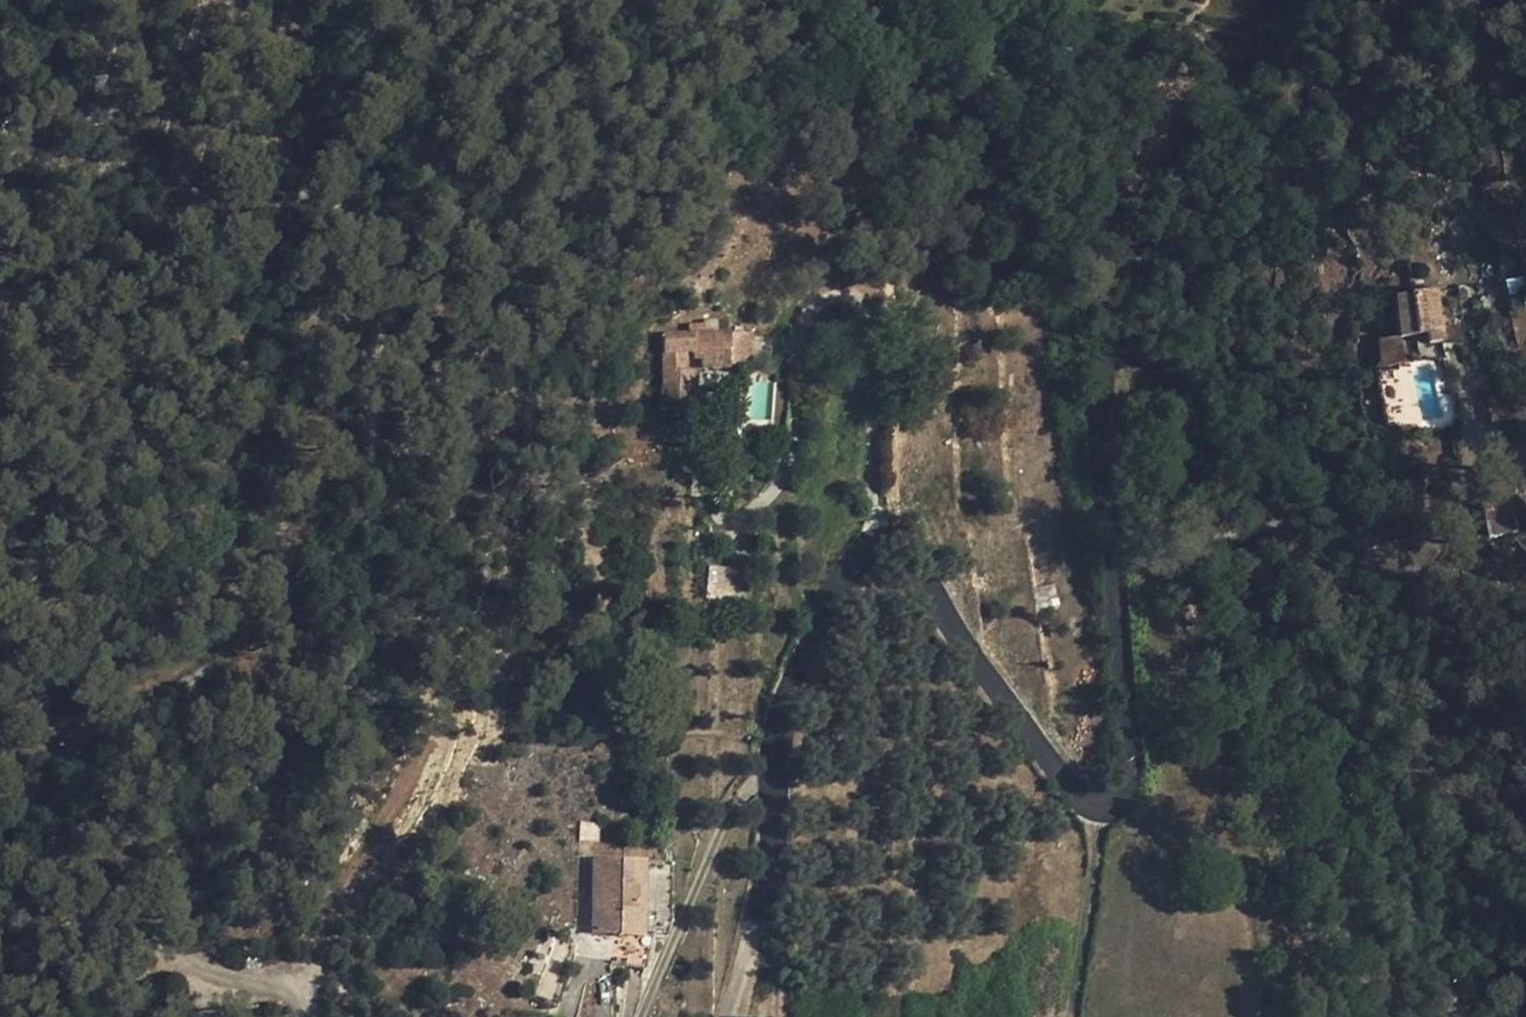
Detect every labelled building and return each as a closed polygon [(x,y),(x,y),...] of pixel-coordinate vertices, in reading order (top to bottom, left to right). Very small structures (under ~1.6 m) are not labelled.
[(1437,291),(1394,297),(1399,338),(1424,335),(1426,344),(1444,341),(1437,291)] [(751,336),(664,333),(662,407),(694,408),(695,375),(700,369),(728,370),(728,366),(750,366),(751,336)] [(1490,536),(1516,530),(1510,502),(1484,507),(1490,536)] [(708,590),(730,592),(732,568),(710,566),(708,590)] [(642,939),(643,864),(593,862),(592,935),(618,936),(617,938),(642,939)] [(642,939),(617,938),(609,964),(645,970),(652,936),(642,937),(642,939)]
